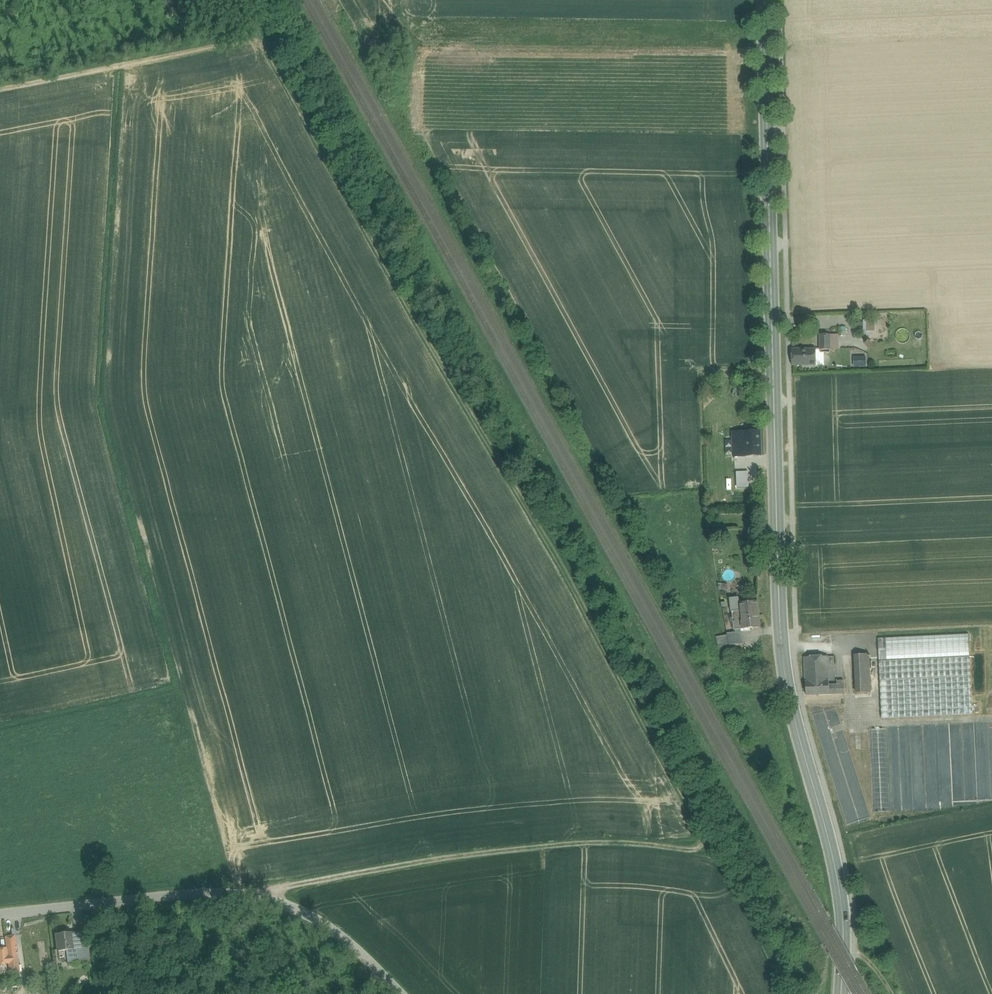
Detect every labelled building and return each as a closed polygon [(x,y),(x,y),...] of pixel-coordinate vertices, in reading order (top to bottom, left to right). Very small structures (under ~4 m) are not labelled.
[(839,335),(820,335),(820,350),(840,350),(839,335)] [(816,350),(791,350),(792,366),(816,366),(816,350)] [(852,356),(852,366),(865,366),(865,356),(852,356)] [(760,432),(733,433),(733,440),(715,441),(716,461),(723,461),(723,457),(761,456),(760,432)] [(748,487),(747,470),(734,471),(735,488),(748,487)] [(723,584),(724,594),(734,593),(733,583),(723,584)] [(729,598),(730,601),(731,612),(732,612),(740,611),(739,603),(739,601),(738,597),(729,598)] [(757,601),(739,603),(740,611),(742,629),(760,627),(757,601)] [(734,630),(742,629),(740,611),(732,612),(734,630)] [(744,644),(743,631),(728,633),(727,633),(727,635),(718,636),(718,646),(730,645),(744,644)] [(969,633),(877,638),(881,719),(972,714),(969,633)] [(869,654),(855,654),(857,694),(871,692),(869,654)] [(817,656),(804,657),(806,695),(829,695),(829,685),(828,671),(818,672),(817,656)] [(818,672),(828,671),(827,656),(817,656),(818,672)] [(829,685),(829,695),(844,693),(844,685),(838,685),(829,685)] [(892,813),(888,725),(869,726),(870,747),(873,814),(892,813)] [(77,933),(58,935),(60,951),(69,950),(70,968),(90,966),(86,920),(76,921),(77,933)] [(24,968),(20,934),(7,935),(8,946),(0,947),(0,961),(4,961),(5,971),(24,968)]
